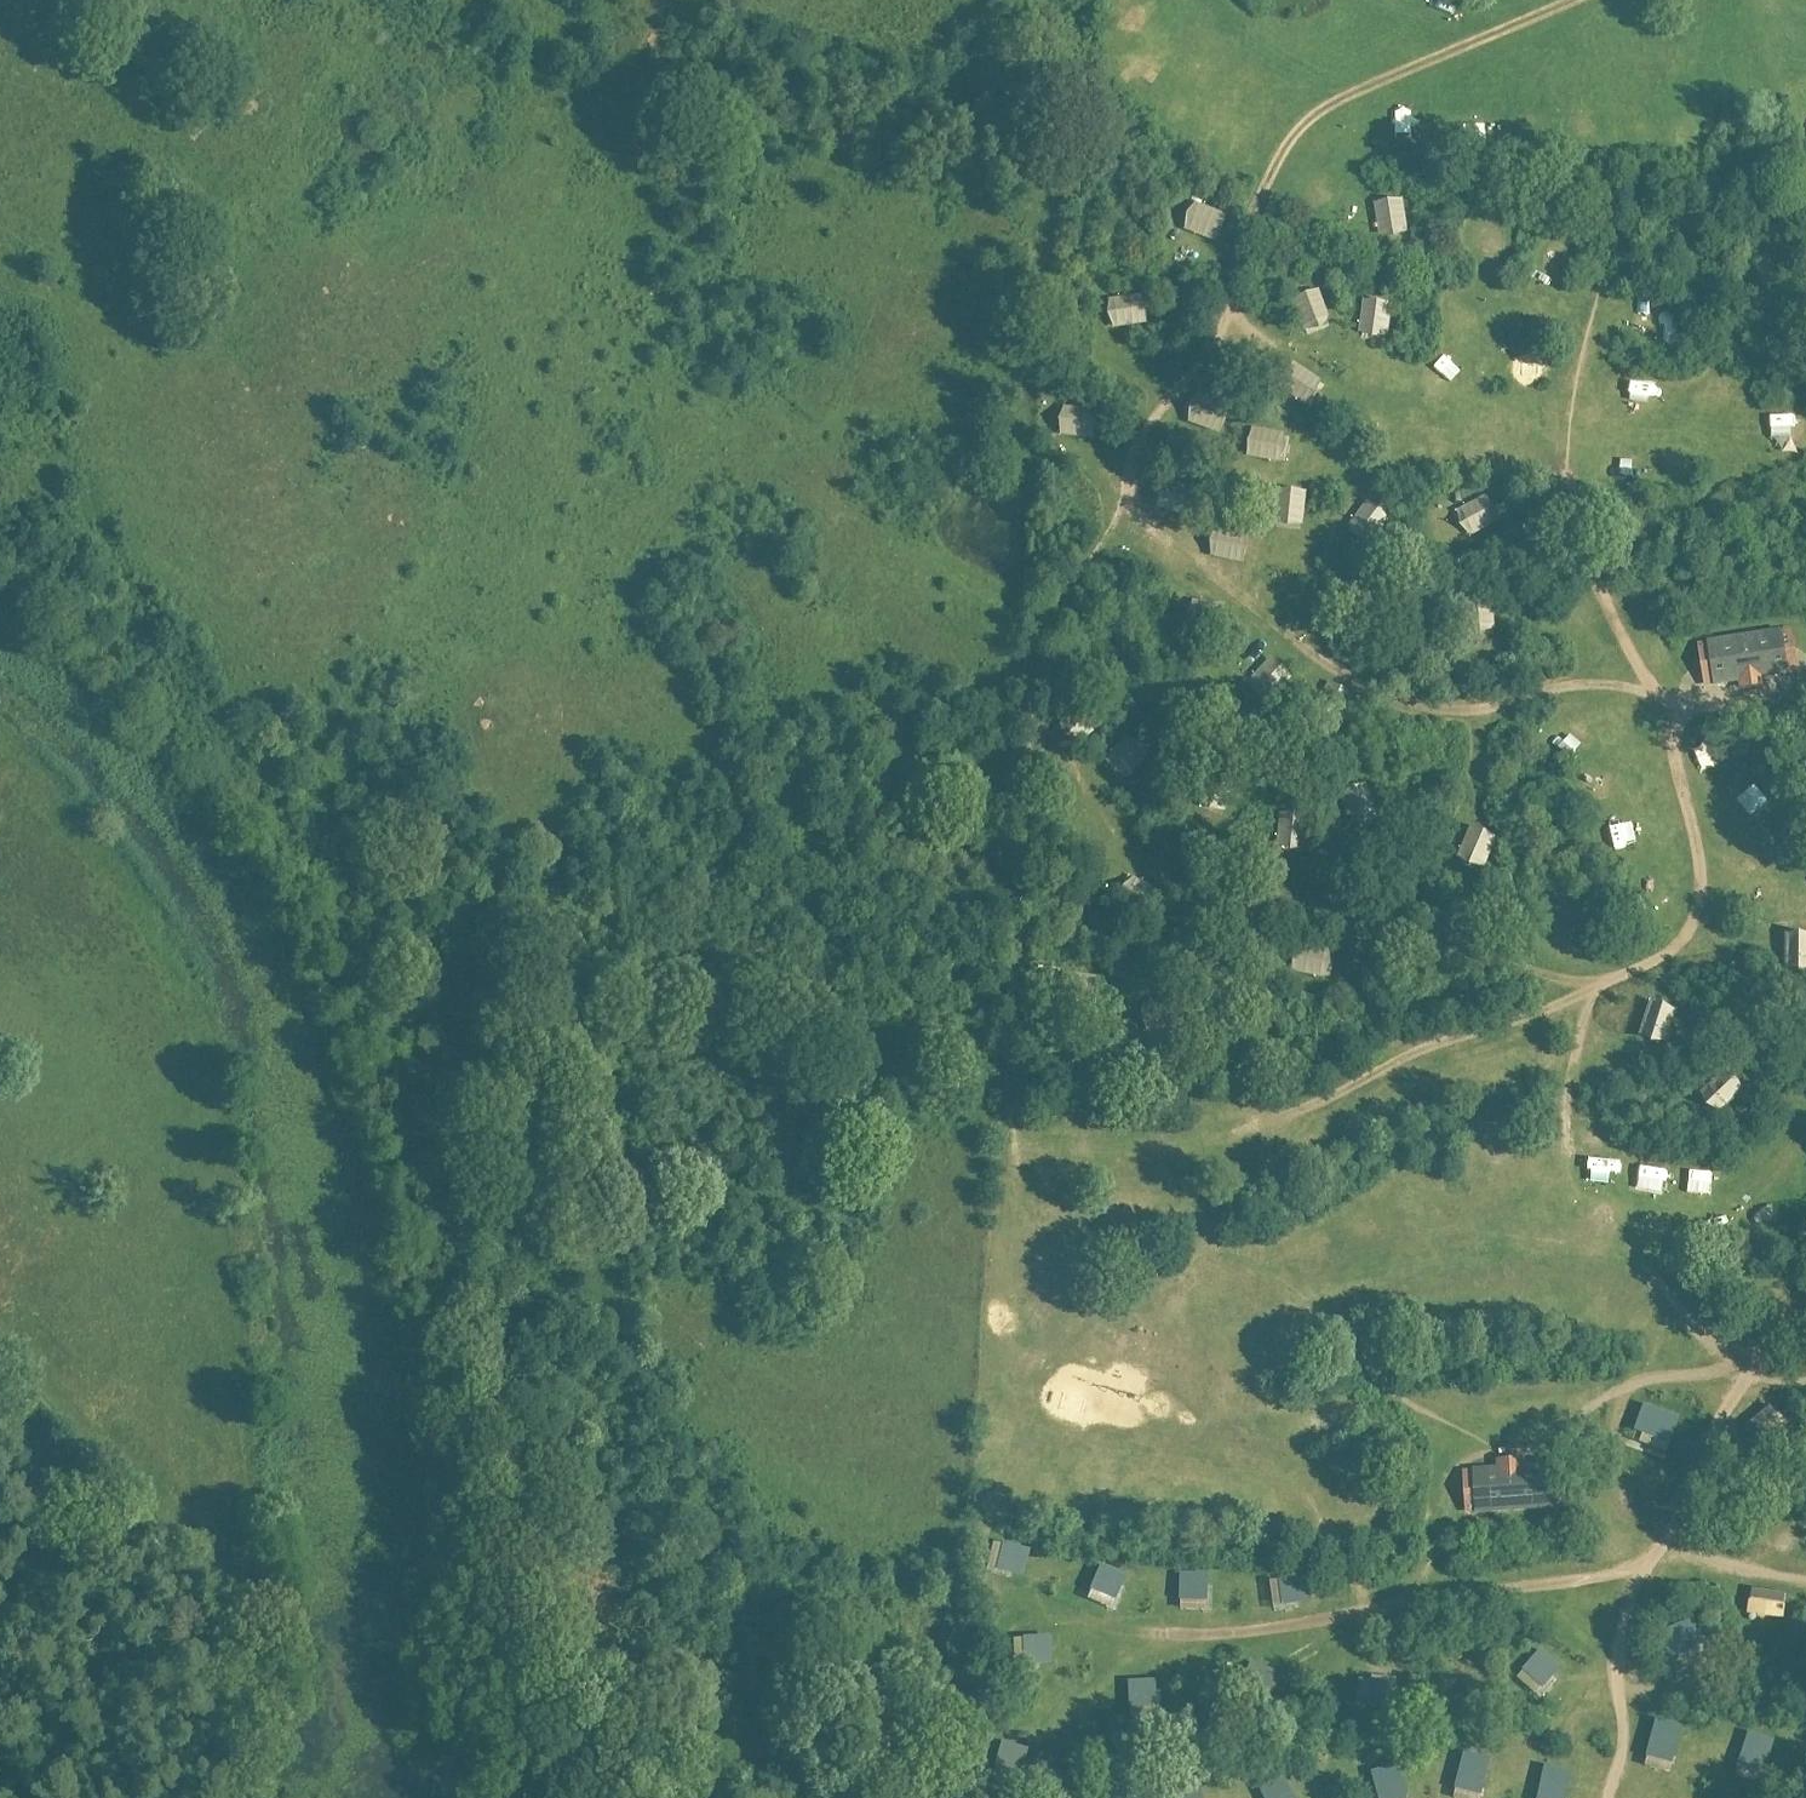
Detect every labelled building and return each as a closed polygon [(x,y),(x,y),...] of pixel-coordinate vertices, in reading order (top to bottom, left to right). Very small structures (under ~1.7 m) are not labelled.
[(1214,223),(1216,206),(1194,204),(1192,220),(1214,223)] [(1550,228),(1549,259),(1577,260),(1578,229),(1550,228)] [(1099,341),(1127,349),(1135,323),(1107,315),(1099,341)] [(1683,318),(1666,325),(1678,351),(1695,343),(1683,318)] [(1451,386),(1460,376),(1441,358),(1431,368),(1451,386)] [(1767,441),(1779,435),(1783,445),(1804,434),(1792,409),(1758,425),(1767,441)] [(1430,512),(1432,528),(1455,525),(1454,509),(1430,512)] [(1214,547),(1235,551),(1239,528),(1219,524),(1214,547)] [(1490,658),(1507,638),(1486,619),(1469,639),(1490,658)] [(1710,640),(1698,641),(1706,688),(1716,687),(1739,684),(1740,691),(1767,687),(1767,680),(1791,674),(1800,672),(1794,627),(1710,640)] [(1077,749),(1099,731),(1088,718),(1066,736),(1077,749)] [(1576,753),(1604,747),(1599,721),(1571,726),(1576,753)] [(1607,829),(1614,855),(1637,849),(1630,823),(1607,829)] [(1303,975),(1311,990),(1342,974),(1334,958),(1303,975)] [(1750,1092),(1758,1078),(1741,1069),(1733,1083),(1750,1092)] [(1615,1159),(1612,1137),(1591,1139),(1594,1162),(1615,1159)] [(1671,1165),(1651,1158),(1642,1181),(1662,1189),(1671,1165)] [(1697,1174),(1693,1189),(1708,1192),(1712,1177),(1697,1174)] [(1678,1418),(1644,1406),(1636,1429),(1670,1441),(1678,1418)] [(1466,1515),(1475,1514),(1551,1508),(1563,1508),(1558,1462),(1549,1463),(1549,1464),(1526,1466),(1525,1457),(1496,1458),(1496,1466),(1474,1468),(1464,1470),(1466,1515)] [(1148,1558),(1123,1554),(1120,1579),(1145,1582),(1148,1558)] [(1309,1572),(1285,1566),(1279,1590),(1303,1596),(1309,1572)] [(1216,1568),(1191,1569),(1191,1594),(1216,1593),(1216,1568)] [(1694,1622),(1660,1637),(1670,1659),(1703,1645),(1694,1622)] [(1024,1642),(1000,1649),(1007,1673),(1030,1666),(1024,1642)] [(1409,1692),(1385,1686),(1379,1710),(1404,1716),(1409,1692)] [(1170,1694),(1152,1711),(1169,1729),(1187,1712),(1170,1694)] [(1790,1745),(1804,1713),(1781,1703),(1767,1735),(1790,1745)] [(1681,1746),(1695,1714),(1673,1704),(1658,1736),(1681,1746)] [(1107,1711),(1085,1717),(1092,1741),(1113,1736),(1107,1711)] [(1005,1730),(1006,1743),(1038,1742),(1037,1728),(1005,1730)] [(1723,1760),(1752,1758),(1751,1731),(1722,1732),(1723,1760)] [(1050,1749),(1025,1749),(1025,1774),(1050,1774),(1050,1749)] [(1480,1792),(1483,1757),(1458,1755),(1455,1790),(1480,1792)] [(1400,1792),(1392,1758),(1368,1764),(1376,1797),(1400,1792)] [(1569,1760),(1545,1768),(1555,1797),(1565,1797),(1579,1794),(1569,1760)] [(1282,1775),(1258,1781),(1262,1797),(1288,1797),(1282,1775)] [(1194,1778),(1173,1792),(1177,1797),(1207,1797),(1194,1778)]
